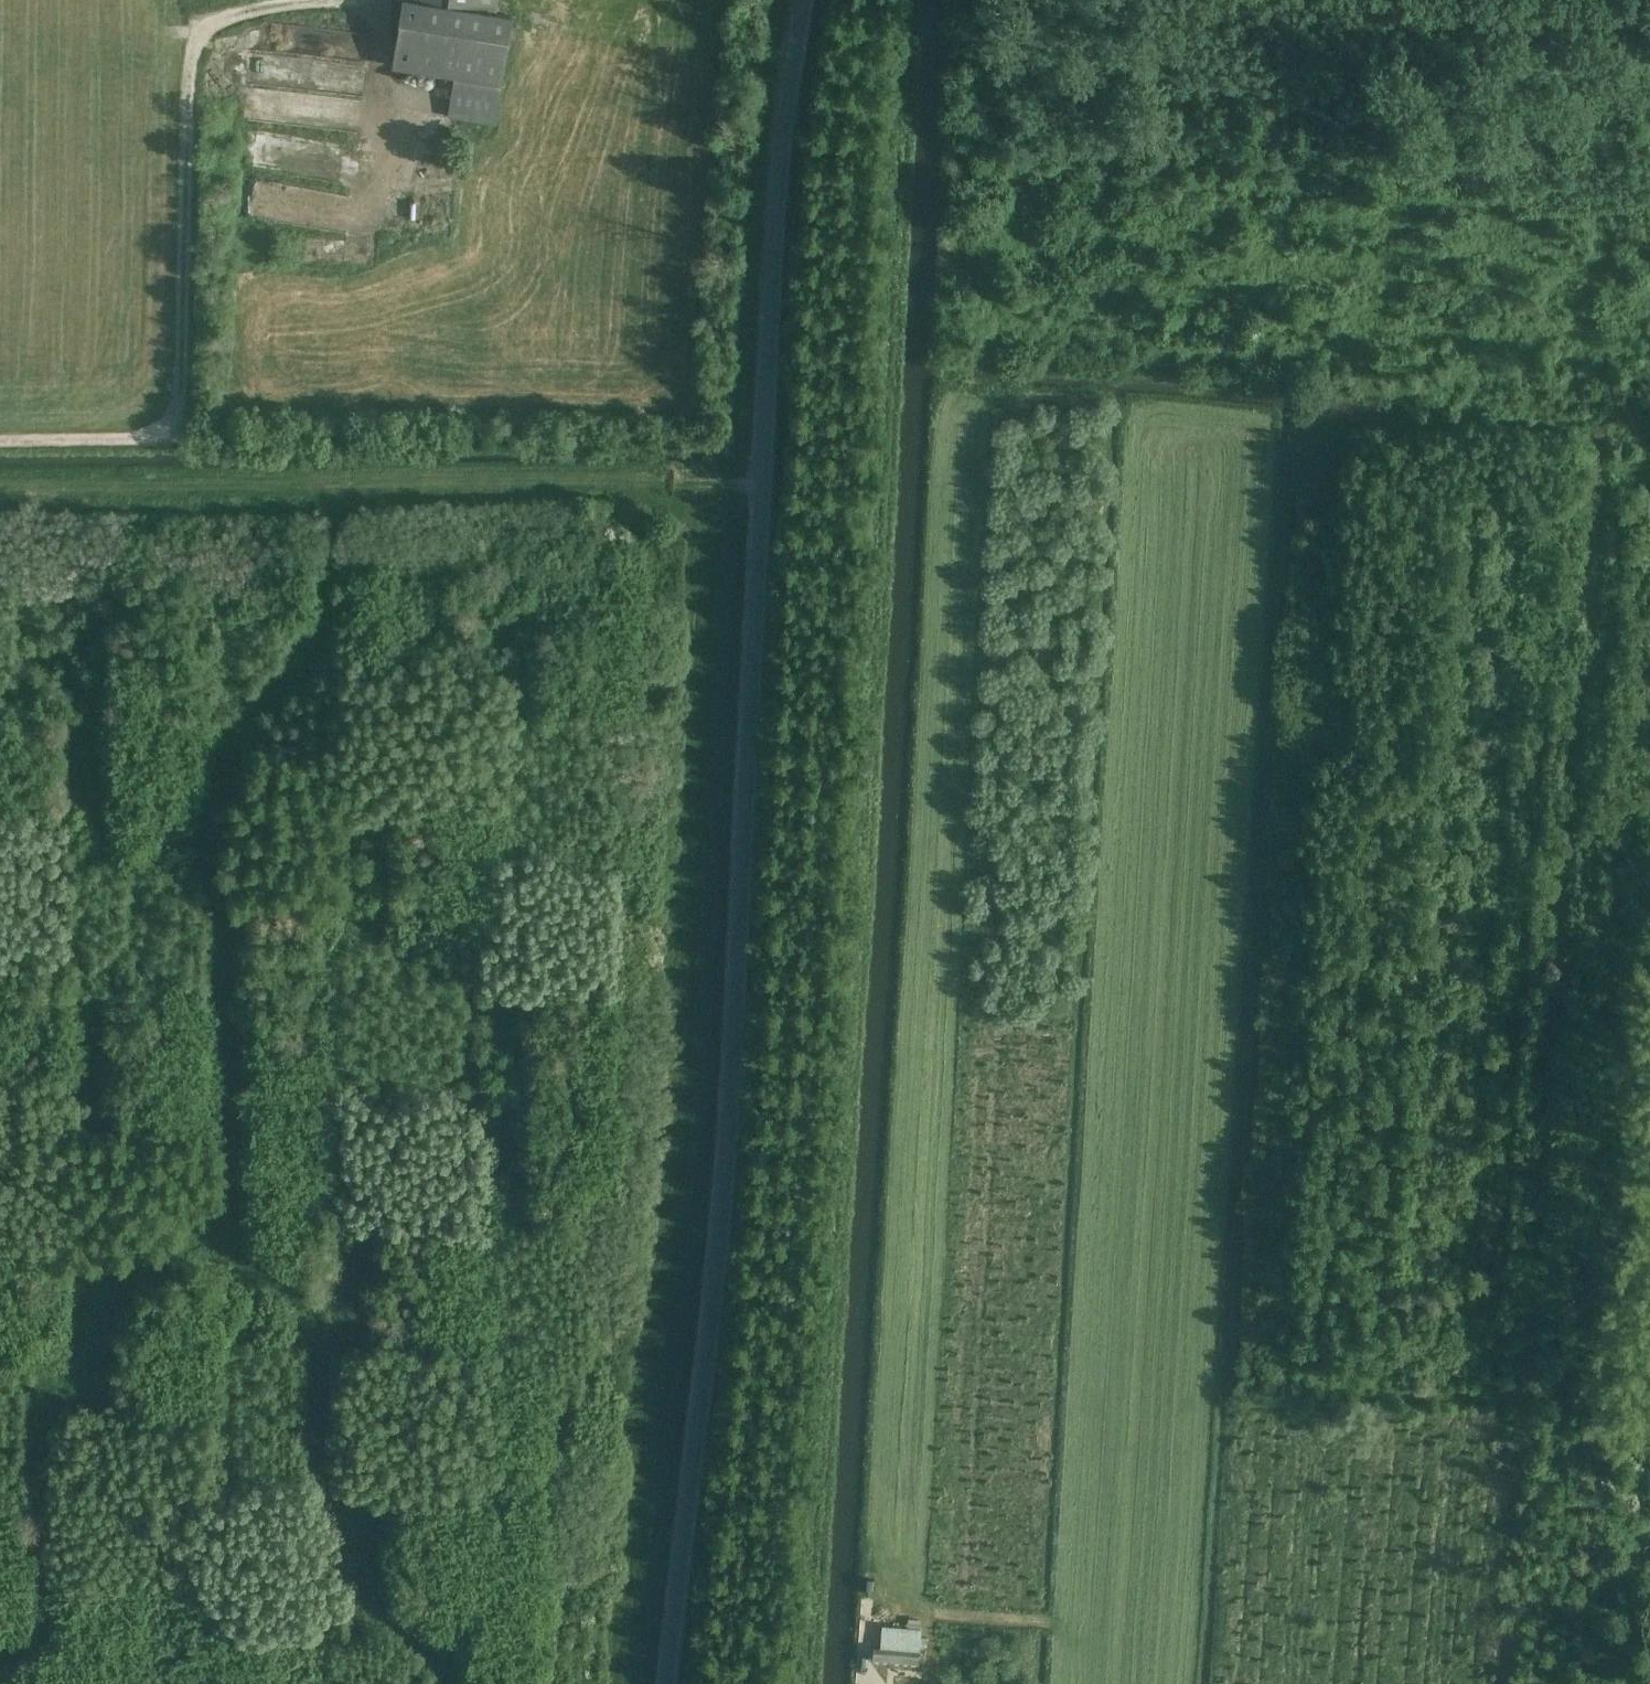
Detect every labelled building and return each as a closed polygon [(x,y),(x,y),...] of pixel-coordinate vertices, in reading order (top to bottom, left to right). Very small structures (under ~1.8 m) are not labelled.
[(495,122),(513,12),(497,10),(499,0),(401,0),(391,67),(453,77),(448,116),(495,122)] [(871,1660),(918,1663),(921,1627),(882,1625),(880,1647),(872,1646),(871,1660)]
